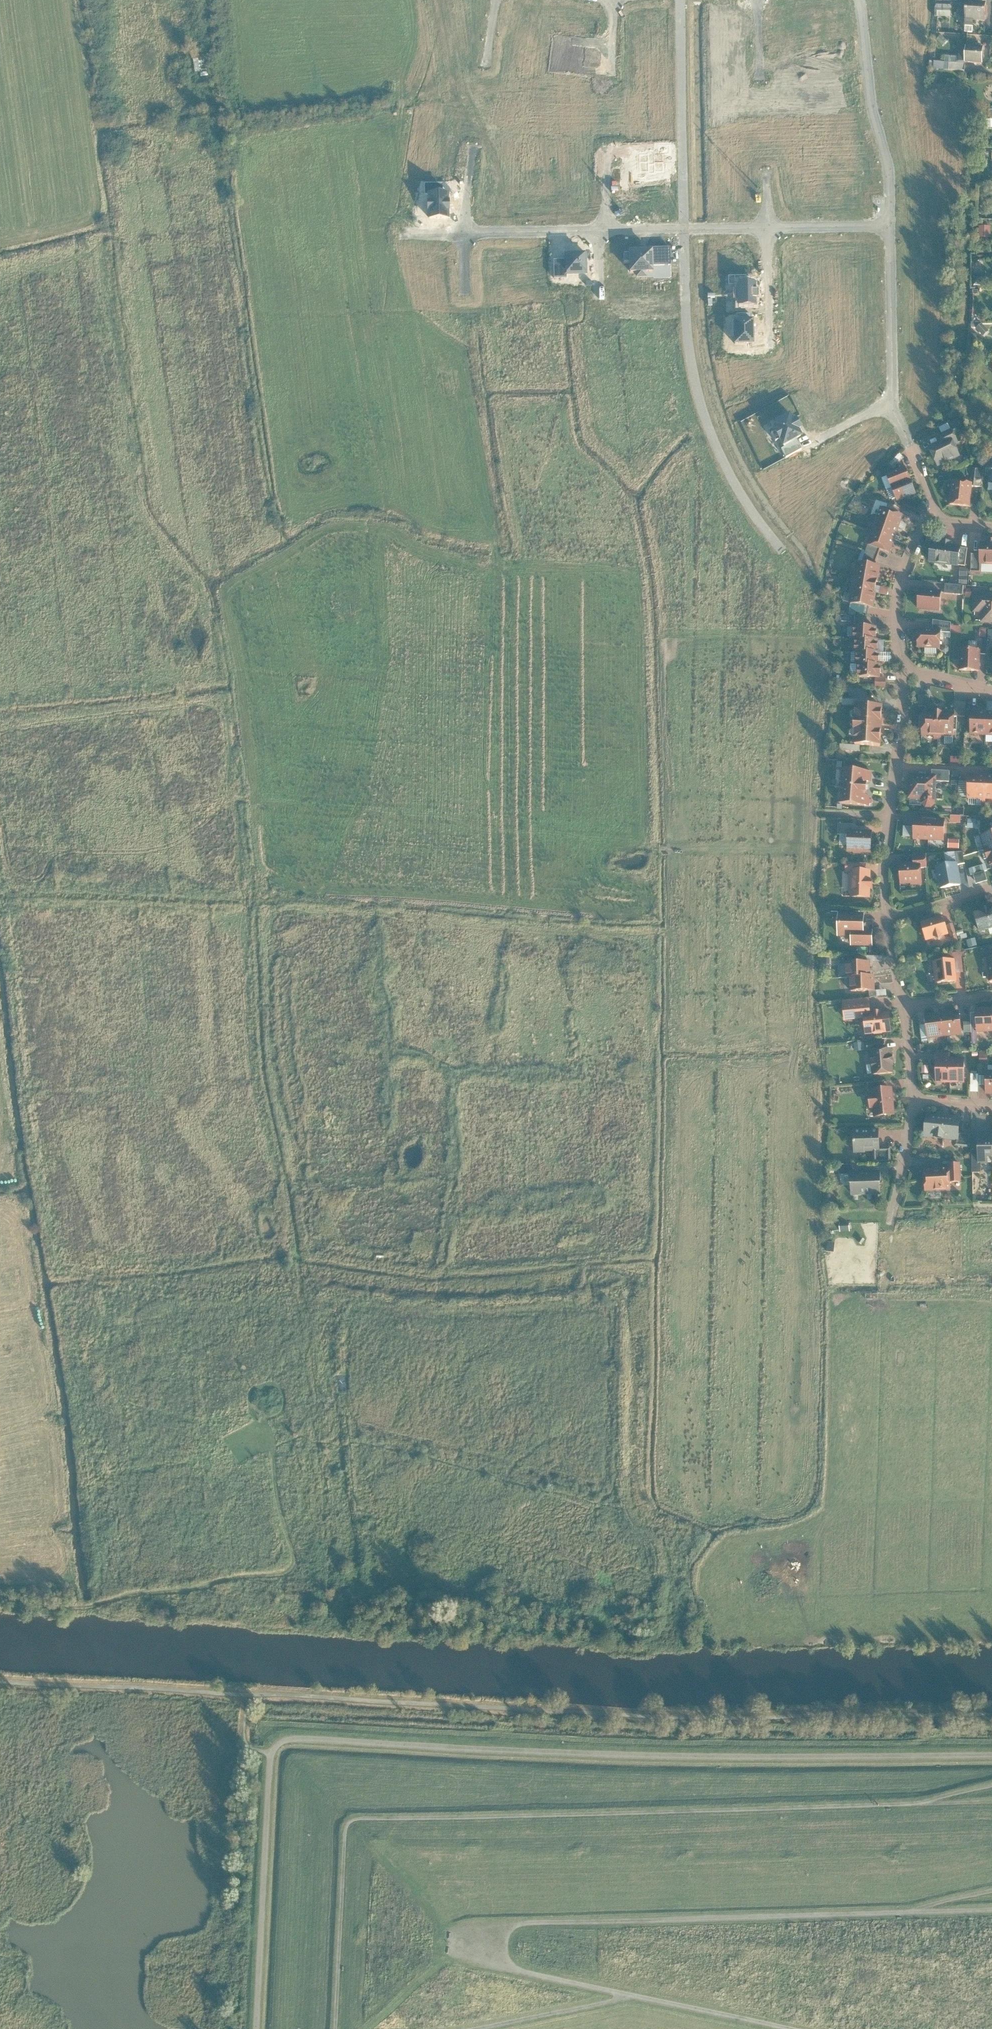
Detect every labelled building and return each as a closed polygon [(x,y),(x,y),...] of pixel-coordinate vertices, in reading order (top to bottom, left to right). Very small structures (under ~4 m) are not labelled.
[(938,1),(938,16),(953,16),(953,1),(938,1)] [(988,5),(968,4),(967,28),(975,28),(975,23),(987,23),(988,5)] [(983,65),(984,49),(961,47),(959,63),(983,65)] [(965,73),(965,66),(949,64),(949,72),(965,73)] [(834,76),(834,84),(852,84),(852,75),(834,76)] [(609,76),(575,76),(575,102),(608,102),(609,76)] [(980,112),(980,121),(991,122),(991,112),(980,112)] [(647,154),(639,154),(640,172),(648,172),(648,173),(654,173),(654,172),(663,172),(663,154),(654,154),(654,152),(647,153),(647,154)] [(989,153),(978,152),(977,161),(989,162),(989,153)] [(450,219),(449,192),(439,192),(431,192),(426,192),(428,220),(450,219)] [(990,223),(979,223),(979,236),(989,236),(990,223)] [(653,264),(652,247),(629,248),(629,270),(636,270),(637,276),(647,276),(646,270),(653,269),(653,264)] [(669,247),(652,247),(653,264),(670,264),(669,247)] [(503,251),(503,266),(511,266),(511,250),(503,250),(503,251)] [(586,251),(565,251),(565,259),(565,273),(587,273),(586,251)] [(565,273),(565,259),(554,259),(555,276),(565,276),(565,273)] [(982,276),(973,276),(973,286),(982,286),(982,276)] [(757,305),(756,281),(736,281),(736,306),(757,305)] [(754,342),(754,316),(734,317),(735,342),(754,342)] [(980,323),(975,327),(983,336),(988,332),(980,323)] [(775,363),(763,367),(765,375),(765,380),(779,375),(775,363)] [(796,436),(804,432),(792,410),(769,422),(781,444),(783,443),(796,436)] [(927,448),(937,468),(959,457),(953,445),(958,442),(951,429),(937,435),(940,441),(927,448)] [(803,449),(796,436),(783,443),(784,446),(780,447),(786,458),(803,449)] [(991,457),(984,470),(984,477),(989,478),(989,484),(991,484),(991,458),(991,457)] [(904,467),(885,475),(890,488),(909,481),(904,467)] [(981,487),(983,470),(975,469),(973,486),(981,487)] [(909,481),(890,488),(895,502),(915,494),(909,481)] [(969,507),(971,484),(950,481),(947,505),(969,507)] [(892,506),(875,499),(873,504),(890,511),(892,506)] [(916,514),(918,507),(904,502),(901,509),(916,514)] [(878,508),(873,521),(897,529),(902,516),(878,508)] [(870,533),(893,541),(897,529),(873,521),(870,533)] [(867,547),(880,551),(889,554),(893,541),(870,533),(865,546),(867,547)] [(978,554),(978,565),(981,565),(991,566),(991,544),(979,543),(978,554)] [(965,567),(967,550),(929,544),(926,562),(965,567)] [(861,563),(874,565),(880,551),(867,547),(861,563)] [(978,565),(978,554),(969,553),(969,574),(981,574),(981,565),(978,565)] [(850,576),(850,577),(856,578),(856,577),(877,581),(880,567),(875,566),(862,564),(858,563),(856,573),(851,572),(850,576)] [(849,585),(848,589),(875,594),(877,581),(856,577),(856,578),(854,586),(849,585)] [(960,596),(961,587),(944,585),(943,594),(960,596)] [(848,589),(848,593),(853,594),(853,595),(851,603),(851,604),(869,607),(873,608),(875,594),(848,589)] [(939,612),(941,593),(919,591),(918,611),(939,612)] [(973,593),(972,613),(980,613),(980,624),(991,624),(991,594),(973,593)] [(932,621),(932,630),(940,630),(940,633),(950,633),(950,624),(932,621)] [(853,639),(875,641),(875,628),(852,627),(851,640),(853,639)] [(932,630),(917,630),(916,649),(939,650),(940,633),(940,630),(932,630)] [(854,652),(876,653),(876,641),(875,641),(853,639),(852,652),(854,652)] [(976,641),(976,650),(980,650),(979,655),(986,655),(987,641),(976,641)] [(976,650),(958,649),(957,671),(979,672),(979,655),(980,650),(976,650)] [(856,665),(878,665),(878,653),(876,653),(854,652),(854,665),(856,665)] [(874,679),(879,679),(880,665),(878,665),(856,665),(855,678),(874,679)] [(874,689),(885,689),(885,679),(879,679),(874,679),(874,689)] [(852,746),(881,747),(883,706),(854,705),(852,746)] [(952,738),(954,713),(921,710),(920,736),(952,738)] [(986,712),(970,711),(969,736),(985,737),(986,712)] [(871,783),(871,773),(839,770),(836,805),(869,807),(869,797),(865,797),(866,783),(871,783)] [(930,776),(908,776),(906,801),(921,802),(920,805),(924,809),(931,810),(935,806),(935,783),(948,783),(948,772),(930,771),(930,776)] [(986,777),(968,776),(966,800),(980,801),(980,805),(984,805),(985,802),(986,777)] [(928,843),(929,821),(913,819),(911,841),(928,843)] [(944,843),(945,821),(929,821),(928,843),(944,843)] [(836,837),(846,837),(846,831),(852,832),(852,826),(836,825),(836,837)] [(872,832),(852,832),(846,831),(846,837),(845,854),(871,855),(872,832)] [(983,851),(991,848),(991,834),(979,837),(983,851)] [(961,849),(962,840),(951,839),(950,848),(961,849)] [(985,857),(991,855),(991,848),(983,851),(985,857)] [(964,865),(962,853),(955,854),(958,866),(964,865)] [(927,869),(926,855),(911,856),(911,865),(898,865),(898,886),(910,886),(910,887),(921,886),(920,869),(927,869)] [(844,875),(849,875),(849,872),(865,872),(865,866),(845,865),(844,875)] [(961,887),(956,865),(934,869),(938,891),(961,887)] [(848,900),(869,900),(869,872),(865,872),(849,872),(849,875),(848,900)] [(973,914),(978,934),(991,931),(991,909),(973,914)] [(849,946),(872,947),(872,932),(865,932),(865,925),(861,925),(862,915),(853,915),(853,911),(839,911),(839,915),(837,915),(837,939),(849,939),(849,946)] [(948,937),(943,918),(919,925),(925,943),(948,937)] [(958,943),(952,925),(946,927),(951,945),(958,943)] [(932,964),(934,985),(956,983),(955,975),(963,974),(961,953),(947,955),(948,962),(932,964)] [(869,978),(869,964),(843,964),(844,979),(848,979),(869,978)] [(869,978),(848,979),(848,994),(874,993),(873,978),(869,978)] [(843,1022),(862,1021),(862,1017),(869,1016),(867,1000),(842,1002),(843,1022)] [(991,1010),(976,1010),(977,1035),(991,1035),(991,1017),(991,1010)] [(960,1037),(958,1013),(941,1015),(943,1039),(960,1037)] [(888,1014),(869,1016),(862,1017),(862,1021),(863,1036),(890,1033),(888,1014)] [(943,1039),(941,1015),(924,1017),(927,1041),(943,1039)] [(866,1053),(868,1053),(885,1051),(884,1041),(866,1044),(866,1053)] [(890,1050),(885,1051),(868,1053),(871,1078),(892,1076),(890,1050)] [(935,1086),(950,1086),(950,1061),(948,1061),(948,1054),(935,1055),(935,1086)] [(964,1086),(963,1061),(950,1061),(950,1086),(964,1086)] [(868,1091),(872,1091),(872,1088),(885,1087),(884,1081),(867,1083),(868,1091)] [(893,1086),(885,1087),(872,1088),(872,1091),(872,1093),(869,1094),(870,1109),(874,1108),(874,1116),(896,1115),(893,1086)] [(943,1138),(945,1115),(927,1113),(925,1137),(943,1138)] [(962,1117),(945,1115),(943,1138),(956,1140),(955,1145),(970,1147),(972,1133),(961,1132),(962,1117)] [(880,1128),(854,1129),(855,1152),(874,1151),(874,1163),(891,1162),(891,1148),(881,1148),(880,1128)] [(979,1134),(979,1154),(980,1163),(982,1163),(991,1163),(991,1134),(979,1134)] [(980,1163),(979,1154),(973,1154),(973,1173),(983,1172),(982,1163),(980,1163)] [(925,1168),(926,1191),(952,1190),(952,1182),(961,1182),(961,1163),(949,1163),(949,1167),(925,1168)] [(840,1174),(852,1174),(851,1171),(858,1170),(858,1164),(840,1165),(840,1174)] [(858,1170),(851,1171),(852,1174),(852,1195),(881,1194),(881,1170),(858,1170)]
